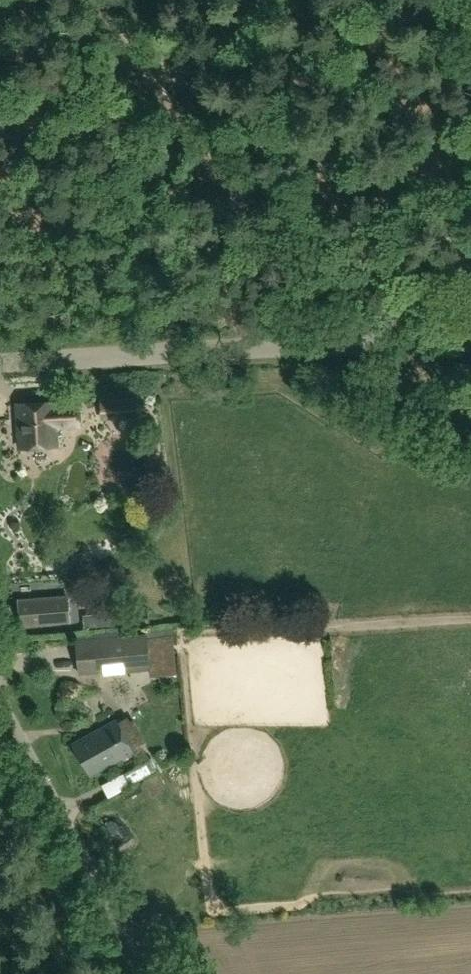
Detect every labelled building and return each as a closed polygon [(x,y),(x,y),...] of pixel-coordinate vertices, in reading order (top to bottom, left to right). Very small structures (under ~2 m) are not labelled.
[(55,404),(55,400),(17,402),(20,447),(56,445),(55,426),(80,425),(79,402),(55,404)] [(137,401),(128,401),(129,414),(138,414),(137,401)] [(20,624),(69,620),(68,596),(18,600),(20,624)] [(149,662),(145,633),(74,641),(77,671),(102,668),(101,662),(123,659),(124,665),(149,662)] [(90,775),(135,751),(116,718),(72,743),(90,775)] [(154,763),(140,772),(147,784),(162,776),(154,763)]
